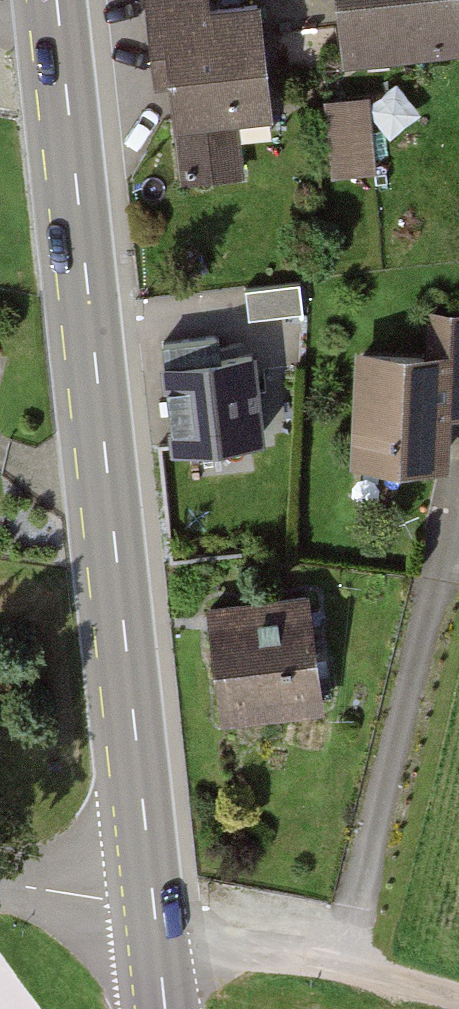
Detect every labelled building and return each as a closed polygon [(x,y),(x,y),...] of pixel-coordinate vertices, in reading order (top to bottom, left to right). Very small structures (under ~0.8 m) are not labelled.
[(276,0),(154,0),(160,46),(172,45),(187,168),(253,160),(244,88),(287,83),(276,0)] [(345,68),(458,55),(458,0),(338,0),(345,68)] [(379,94),(328,98),(332,161),(383,158),(379,94)] [(352,361),(351,467),(443,468),(443,414),(458,414),(458,324),(429,324),(428,362),(352,361)] [(262,441),(256,366),(161,374),(167,448),(262,441)] [(213,601),(225,706),(327,696),(316,590),(213,601)]
